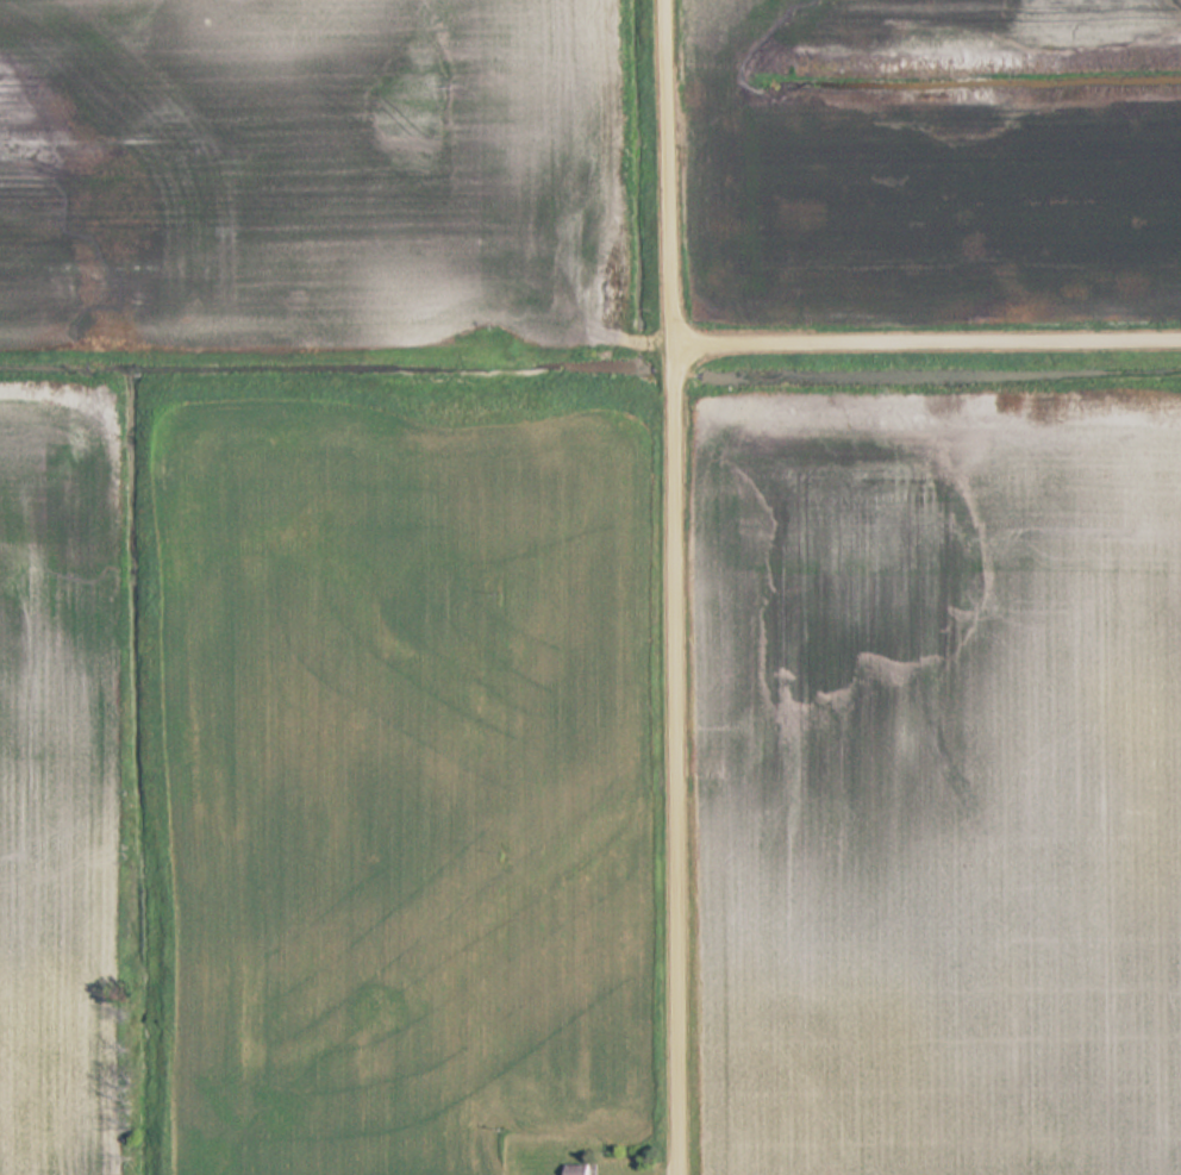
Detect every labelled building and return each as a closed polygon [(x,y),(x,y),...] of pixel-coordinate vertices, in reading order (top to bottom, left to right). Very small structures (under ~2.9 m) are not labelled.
[(569,1174),(595,1174),(595,1165),(570,1164),(569,1174)]
